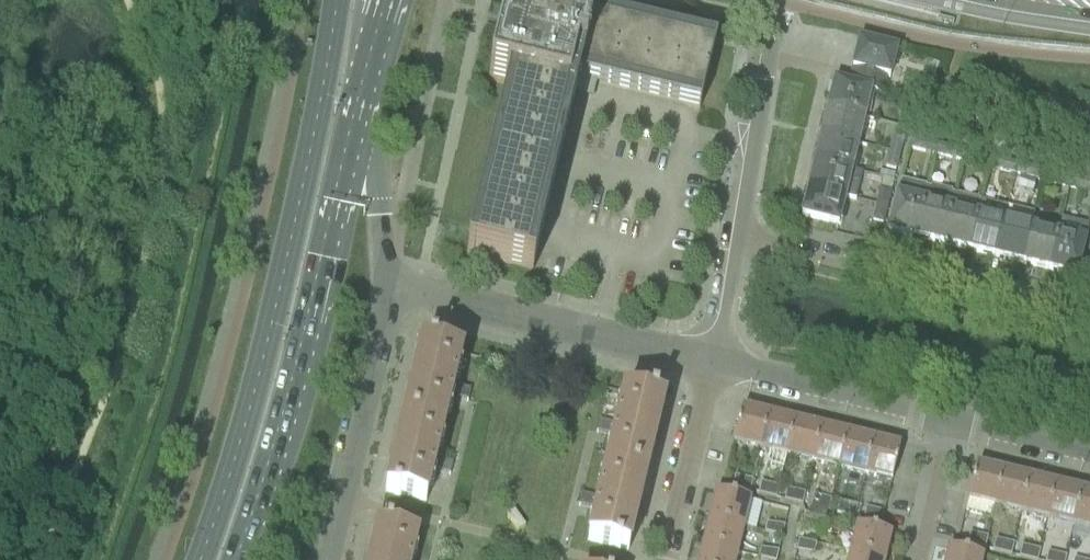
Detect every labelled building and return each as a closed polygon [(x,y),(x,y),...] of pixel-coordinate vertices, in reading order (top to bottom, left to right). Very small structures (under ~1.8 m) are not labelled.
[(506,5),(488,81),(514,87),(473,257),(466,256),(466,257),(532,273),(532,271),(525,269),(573,72),(699,102),(697,109),(699,110),(715,44),(713,43),(712,50),(594,21),(595,15),(593,14),(587,38),(563,32),(566,19),(506,5)] [(859,41),(848,84),(871,89),(870,91),(882,94),(885,80),(889,81),(896,50),(859,41)] [(834,82),(827,108),(864,117),(870,92),(882,95),(882,94),(870,91),(871,89),(848,84),(848,85),(834,82)] [(895,114),(905,116),(909,101),(899,99),(895,114)] [(827,108),(821,135),(858,144),(864,117),(827,108)] [(1075,141),(1089,145),(1089,130),(1079,128),(1075,141)] [(821,135),(814,162),(851,170),(858,144),(821,135)] [(892,136),(888,152),(899,155),(903,139),(892,136)] [(909,139),(907,149),(924,153),(927,143),(909,139)] [(934,156),(961,162),(963,152),(936,146),(934,156)] [(888,152),(884,168),(895,171),(899,155),(888,152)] [(961,162),(988,168),(990,158),(963,152),(961,162)] [(988,168),(1014,175),(1017,165),(990,158),(988,168)] [(814,162),(808,188),(845,197),(855,200),(861,174),(851,172),(851,170),(814,162)] [(1014,175),(1041,181),(1044,171),(1017,165),(1014,175)] [(1071,177),(1068,187),(1082,191),(1084,180),(1071,177)] [(887,231),(914,237),(923,200),(926,189),(926,187),(899,181),(887,231)] [(845,197),(808,188),(801,217),(838,226),(845,197)] [(879,188),(875,204),(886,207),(890,191),(879,188)] [(923,200),(914,237),(941,244),(950,207),(953,196),(926,189),(923,200)] [(950,207),(941,244),(968,250),(979,202),(953,196),(950,207)] [(979,202),(968,250),(995,257),(1004,220),(1006,209),(979,202)] [(886,207),(875,204),(872,219),(882,222),(886,207)] [(995,257),(1021,263),(1030,226),(1004,220),(995,257)] [(1057,233),(1048,270),(1076,276),(1081,255),(1085,239),(1088,227),(1060,220),(1057,233)] [(1021,263),(1048,270),(1057,233),(1030,226),(1021,263)] [(421,345),(403,419),(444,429),(451,399),(467,402),(470,390),(454,386),(462,355),(434,348),(434,347),(430,346),(430,347),(421,345)] [(598,422),(595,433),(612,437),(605,468),(646,477),(664,403),(655,401),(655,400),(650,399),(649,399),(623,393),(622,395),(616,424),(615,426),(598,422)] [(733,443),(759,450),(767,417),(741,410),(733,443)] [(759,450),(785,456),(793,423),(767,417),(759,450)] [(444,429),(403,419),(385,494),(394,496),(394,497),(399,498),(399,497),(426,504),(434,472),(450,476),(453,464),(436,460),(444,429)] [(785,456),(812,462),(820,429),(793,423),(785,456)] [(812,462),(838,468),(846,435),(820,429),(812,462)] [(838,468),(864,475),(872,442),(846,435),(838,468)] [(872,442),(864,475),(890,481),(898,448),(872,442)] [(991,517),(994,505),(1002,473),(975,467),(964,511),(991,517)] [(646,477),(605,468),(598,498),(581,494),(578,507),(595,511),(587,542),(613,549),(613,550),(618,551),(619,550),(628,552),(646,477)] [(994,505),(1021,512),(1028,479),(1002,473),(994,505)] [(731,487),(749,492),(752,480),(733,476),(731,487)] [(1021,512),(1047,518),(1054,486),(1028,479),(1021,512)] [(760,483),(757,495),(775,499),(778,488),(760,483)] [(1047,518),(1072,524),(1080,492),(1054,486),(1047,518)] [(786,490),(784,501),(801,505),(804,494),(786,490)] [(1089,529),(1089,494),(1080,492),(1072,524),(1089,529)] [(716,493),(710,519),(742,527),(748,501),(716,493)] [(812,496),(809,507),(827,512),(830,500),(812,496)] [(839,502),(836,514),(853,518),(856,506),(839,502)] [(863,519),(880,523),(882,512),(865,508),(863,519)] [(801,526),(818,530),(821,520),(804,515),(801,526)] [(710,519),(704,545),(736,552),(742,527),(710,519)] [(766,524),(764,533),(781,538),(784,526),(766,524)] [(368,559),(412,559),(418,536),(392,529),(392,528),(386,526),(386,528),(377,525),(368,559)] [(851,553),(880,559),(883,559),(889,535),(857,527),(851,553)] [(966,544),(983,548),(986,538),(968,533),(966,544)] [(995,540),(992,551),(1010,556),(1013,544),(995,540)] [(798,541),(795,552),(813,555),(816,545),(798,541)] [(700,559),(734,559),(736,552),(704,545),(700,559)] [(1019,558),(1028,559),(1037,559),(1039,551),(1021,546),(1019,558)] [(757,559),(761,559),(776,559),(778,552),(760,550),(757,559)] [(945,559),(980,559),(980,558),(948,550),(945,559)]
